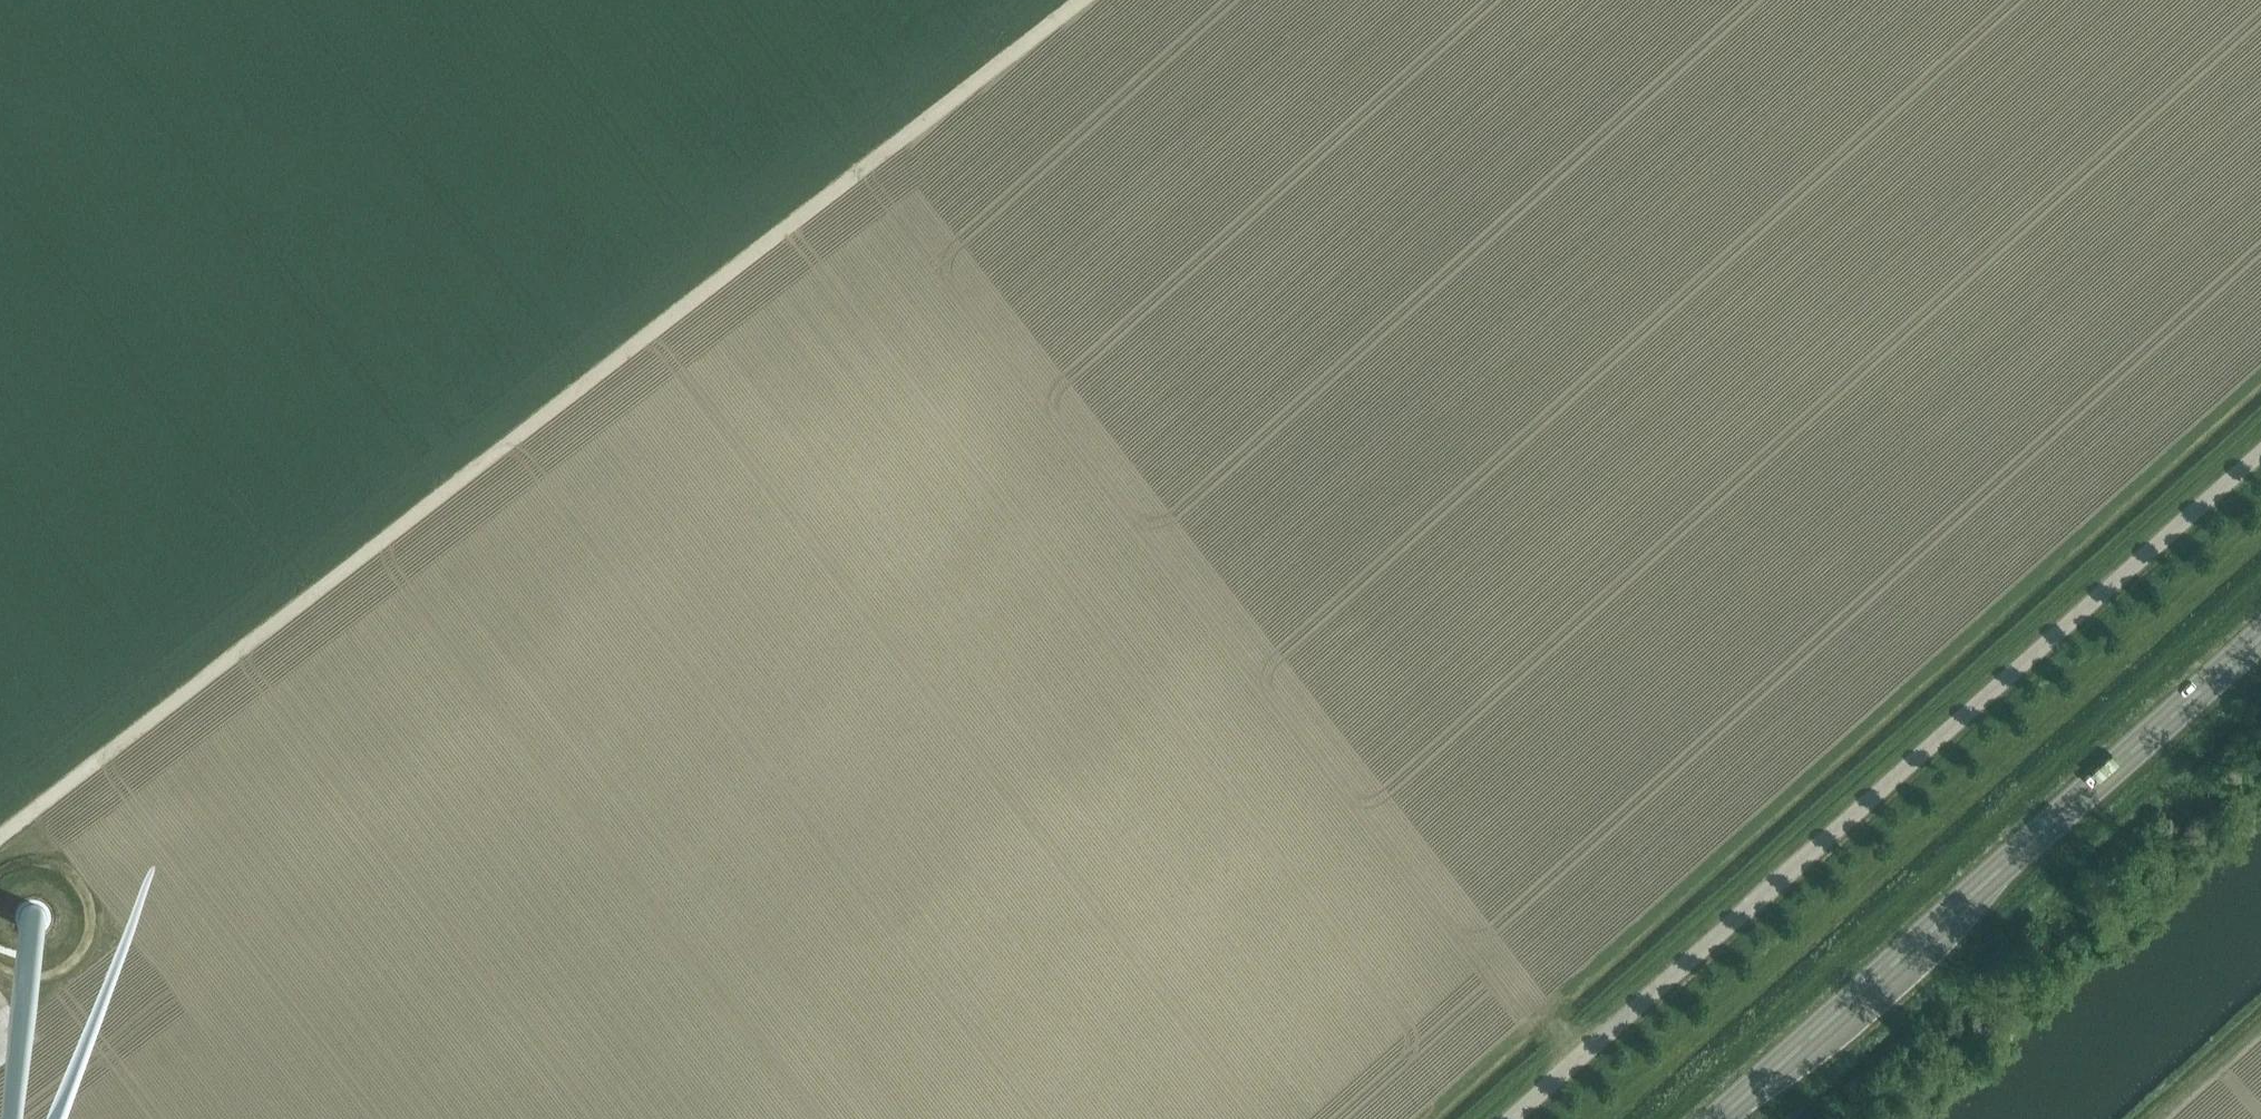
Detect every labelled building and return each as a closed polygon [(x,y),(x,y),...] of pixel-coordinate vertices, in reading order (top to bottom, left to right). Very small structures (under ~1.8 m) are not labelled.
[(47,920),(47,918),(47,916),(46,914),(45,912),(44,910),(43,909),(41,907),(39,906),(37,905),(35,905),(33,905),(31,905),(29,905),(27,906),(25,907),(24,909),(22,910),(21,912),(20,914),(20,916),(20,918),(20,920),(20,922),(21,924),(22,926),(24,928),(25,929),(27,930),(29,931),(31,931),(33,932),(35,931),(37,931),(39,930),(41,929),(43,928),(44,926),(45,924),(46,922),(47,920)]
